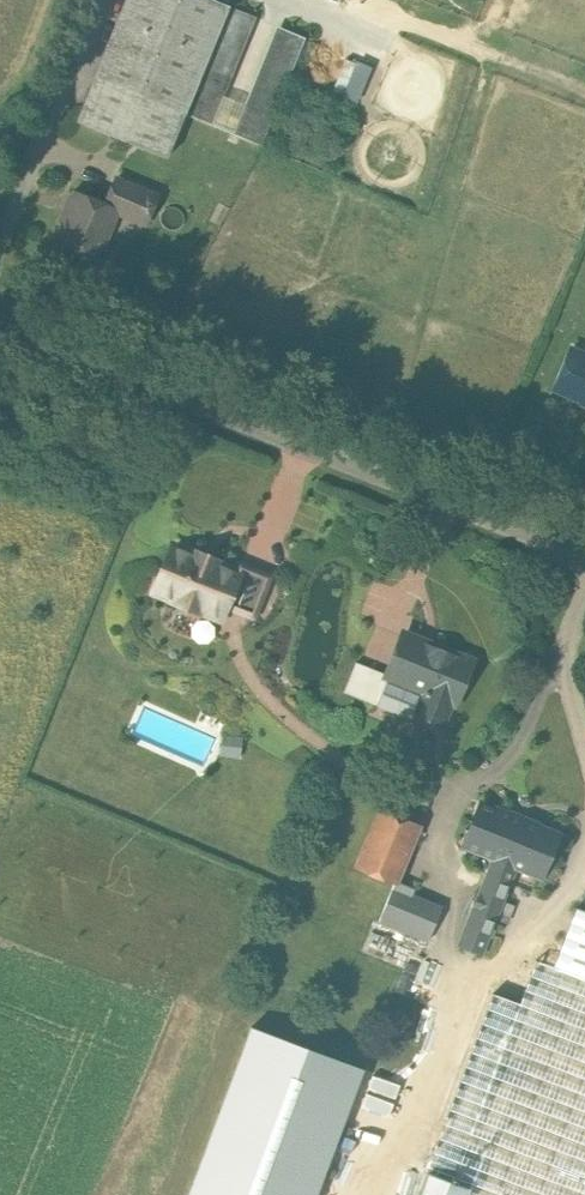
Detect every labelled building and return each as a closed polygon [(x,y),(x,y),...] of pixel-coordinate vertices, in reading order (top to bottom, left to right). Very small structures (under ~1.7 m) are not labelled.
[(166,158),(184,113),(206,122),(250,14),(216,0),(126,0),(77,121),(166,158)] [(282,28),(238,136),(262,145),(305,37),(282,28)] [(357,100),(372,66),(349,55),(333,90),(357,100)] [(156,195),(116,178),(105,205),(116,210),(116,211),(144,223),(156,195)] [(105,205),(76,193),(57,240),(97,256),(116,211),(116,210),(105,205)] [(570,348),(553,388),(584,402),(584,355),(570,348)] [(194,552),(193,555),(172,547),(161,574),(156,576),(153,585),(157,594),(165,597),(170,595),(176,598),(174,601),(197,610),(199,607),(220,615),(224,604),(237,573),(235,572),(216,565),(217,561),(194,552)] [(269,576),(239,563),(235,572),(237,573),(224,604),(253,616),(269,576)] [(468,659),(406,634),(389,675),(377,705),(376,705),(409,718),(414,707),(419,709),(419,710),(443,720),(450,702),(451,702),(468,659)] [(389,675),(355,662),(344,692),(376,705),(377,705),(389,675)] [(223,734),(221,754),(241,756),(243,736),(223,734)] [(556,836),(480,805),(463,846),(491,858),(514,867),(540,877),(556,836)] [(416,825),(376,809),(351,871),(390,887),(393,881),(416,825)] [(491,858),(457,946),(480,955),(514,867),(491,858)] [(438,910),(408,898),(412,889),(393,881),(390,887),(376,924),(424,943),(438,910)] [(576,907),(555,962),(540,957),(523,1000),(495,990),(419,1193),(425,1194),(584,1194),(584,911),(576,907)]
